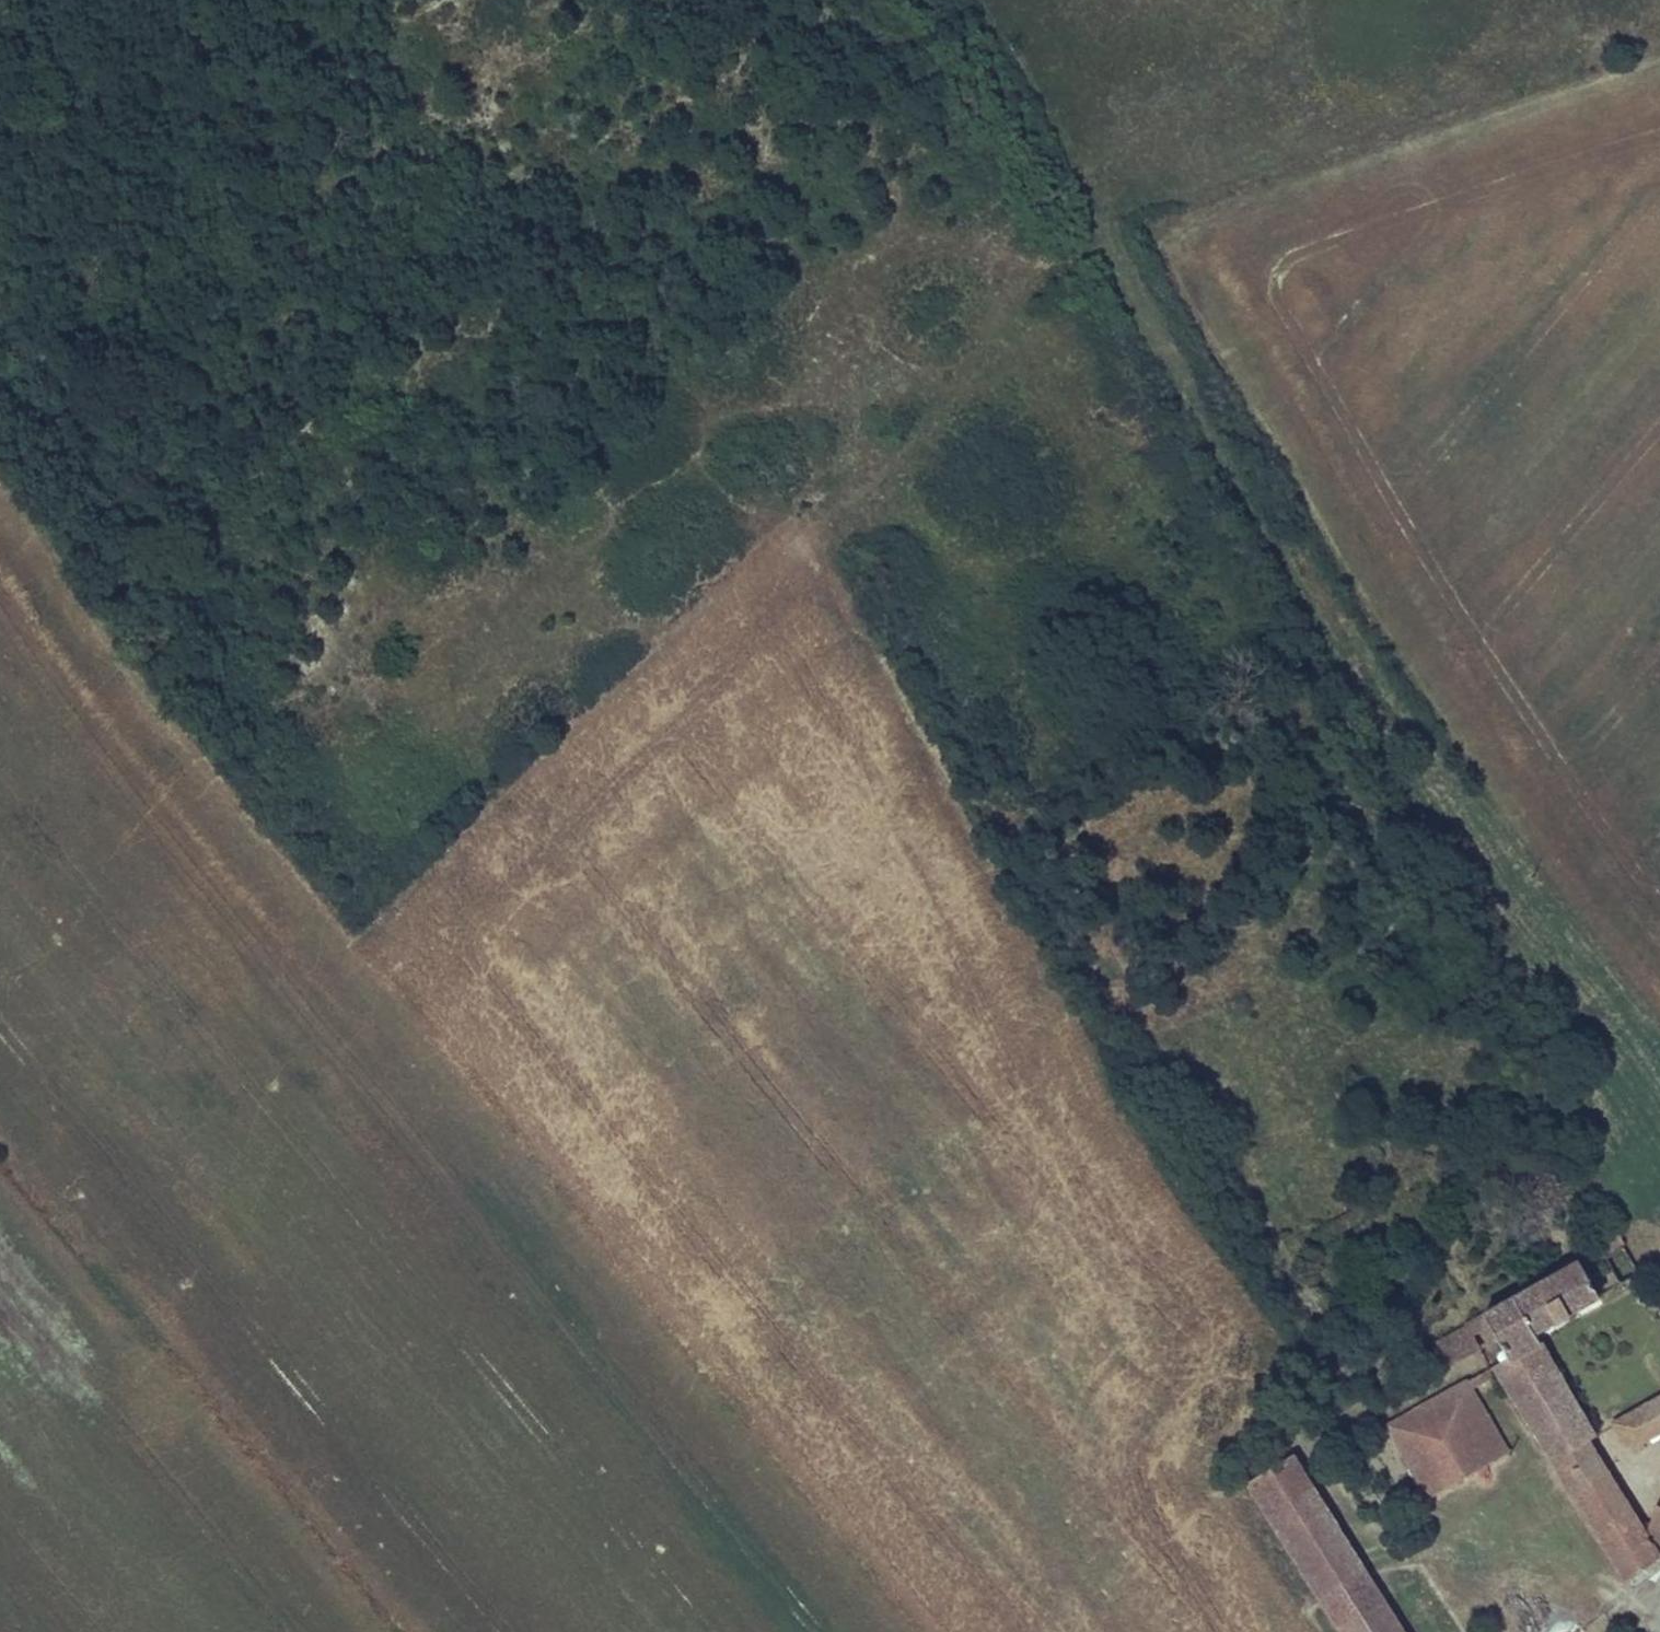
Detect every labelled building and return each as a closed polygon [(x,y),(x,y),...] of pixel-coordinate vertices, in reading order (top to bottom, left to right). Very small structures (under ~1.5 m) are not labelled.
[(1483,1317),(1488,1325),(1502,1350),(1499,1351),(1498,1355),(1502,1363),(1494,1367),(1638,1599),(1659,1606),(1659,1605),(1659,1507),(1657,1506),(1645,1535),(1588,1442),(1596,1438),(1535,1333),(1556,1321),(1559,1324),(1569,1318),(1569,1314),(1598,1297),(1579,1262),(1482,1315),(1483,1317)] [(1483,1317),(1465,1327),(1470,1335),(1488,1325),(1483,1317)] [(1470,1335),(1465,1327),(1465,1326),(1436,1343),(1447,1364),(1477,1348),(1470,1335)] [(1485,1370),(1386,1426),(1420,1486),(1411,1491),(1418,1504),(1507,1454),(1470,1389),(1490,1378),(1485,1370)] [(1614,1423),(1629,1450),(1659,1432),(1659,1397),(1614,1423)] [(1249,1483),(1295,1556),(1338,1530),(1292,1457),(1249,1483)] [(1343,1631),(1401,1631),(1338,1530),(1295,1556),(1343,1631)]
